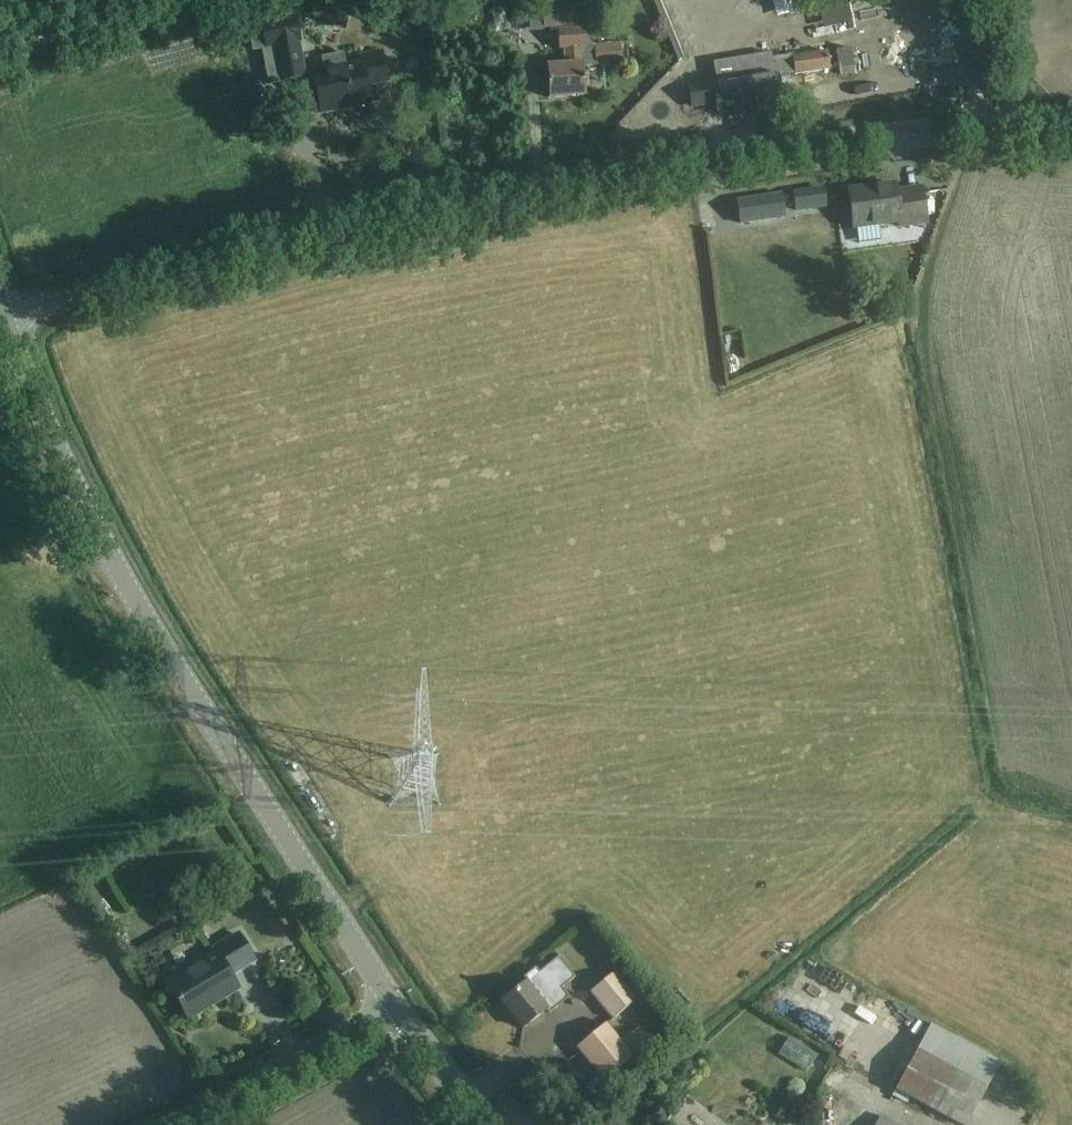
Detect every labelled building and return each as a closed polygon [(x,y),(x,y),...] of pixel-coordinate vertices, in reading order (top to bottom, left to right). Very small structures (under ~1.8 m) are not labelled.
[(576,8),(542,11),(543,28),(577,25),(576,8)] [(294,19),(262,25),(266,48),(262,49),(269,85),(304,78),(304,77),(297,43),(299,43),(294,19)] [(546,68),(546,77),(548,99),(585,97),(582,68),(622,65),(621,45),(585,48),(584,30),(557,32),(558,50),(564,50),(565,67),(546,68)] [(313,75),(316,93),(321,114),(336,111),(335,106),(367,100),(365,88),(387,84),(381,53),(358,58),(359,65),(313,75)] [(827,53),(792,59),(794,76),(829,71),(827,53)] [(691,107),(716,103),(717,112),(780,102),(775,73),(745,78),(745,79),(688,89),(691,107)] [(852,220),(853,229),(898,223),(899,229),(926,225),(921,189),(895,192),(895,190),(868,194),(868,189),(848,192),(849,202),(845,206),(846,217),(852,220)] [(793,194),(795,212),(824,208),(822,190),(793,194)] [(781,196),(737,202),(740,224),(784,218),(781,196)] [(167,986),(176,1001),(188,1020),(237,990),(229,977),(254,962),(238,936),(212,951),(215,957),(167,986)] [(525,983),(518,989),(501,1003),(522,1030),(546,1011),(548,1014),(568,998),(560,989),(574,978),(557,957),(538,973),(535,969),(523,979),(526,983),(525,984),(525,983)] [(590,993),(612,1020),(636,1000),(614,973),(590,993)] [(817,1009),(812,1018),(831,1029),(836,1021),(817,1009)] [(930,1025),(895,1091),(958,1124),(967,1124),(1000,1064),(930,1025)] [(604,1082),(621,1068),(651,1043),(639,1027),(620,1044),(605,1026),(577,1049),(604,1082)] [(790,1081),(805,1092),(829,1059),(814,1048),(790,1081)] [(778,1109),(793,1117),(801,1102),(787,1094),(778,1109)]
